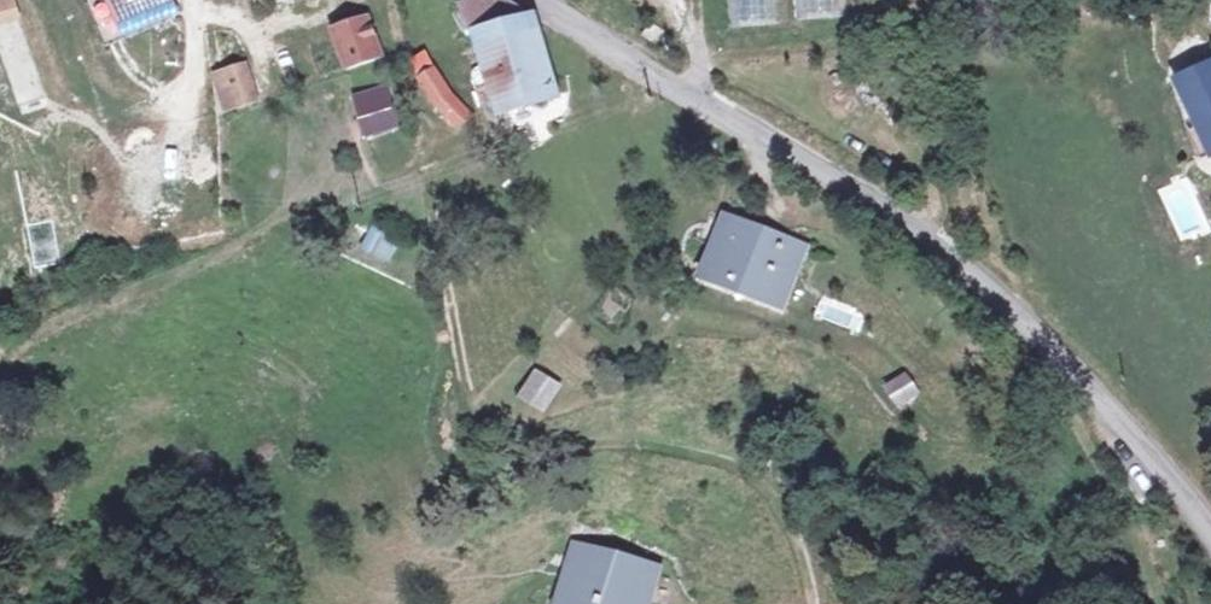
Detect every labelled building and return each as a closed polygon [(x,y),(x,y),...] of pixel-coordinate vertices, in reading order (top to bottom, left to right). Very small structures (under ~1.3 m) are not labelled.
[(22,19),(15,0),(0,0),(0,26),(22,19)] [(161,0),(112,0),(124,34),(168,15),(161,0)] [(483,39),(548,22),(513,0),(491,0),(472,7),(483,39)] [(731,27),(780,24),(778,0),(729,0),(731,27)] [(402,57),(387,17),(352,31),(367,72),(402,57)] [(574,97),(548,22),(483,39),(512,118),(574,97)] [(681,32),(667,23),(658,37),(673,45),(681,32)] [(223,113),(261,100),(248,59),(209,71),(223,113)] [(1200,75),(1210,96),(1210,69),(1200,75)] [(483,127),(454,72),(435,78),(443,101),(463,130),(483,127)] [(386,82),(348,97),(364,139),(402,124),(386,82)] [(360,247),(390,263),(401,241),(371,226),(360,247)] [(756,229),(739,283),(813,307),(830,253),(756,229)] [(534,365),(516,395),(544,411),(562,382),(534,365)] [(898,410),(921,394),(904,370),(882,386),(898,410)] [(584,562),(570,603),(658,603),(664,588),(584,562)]
